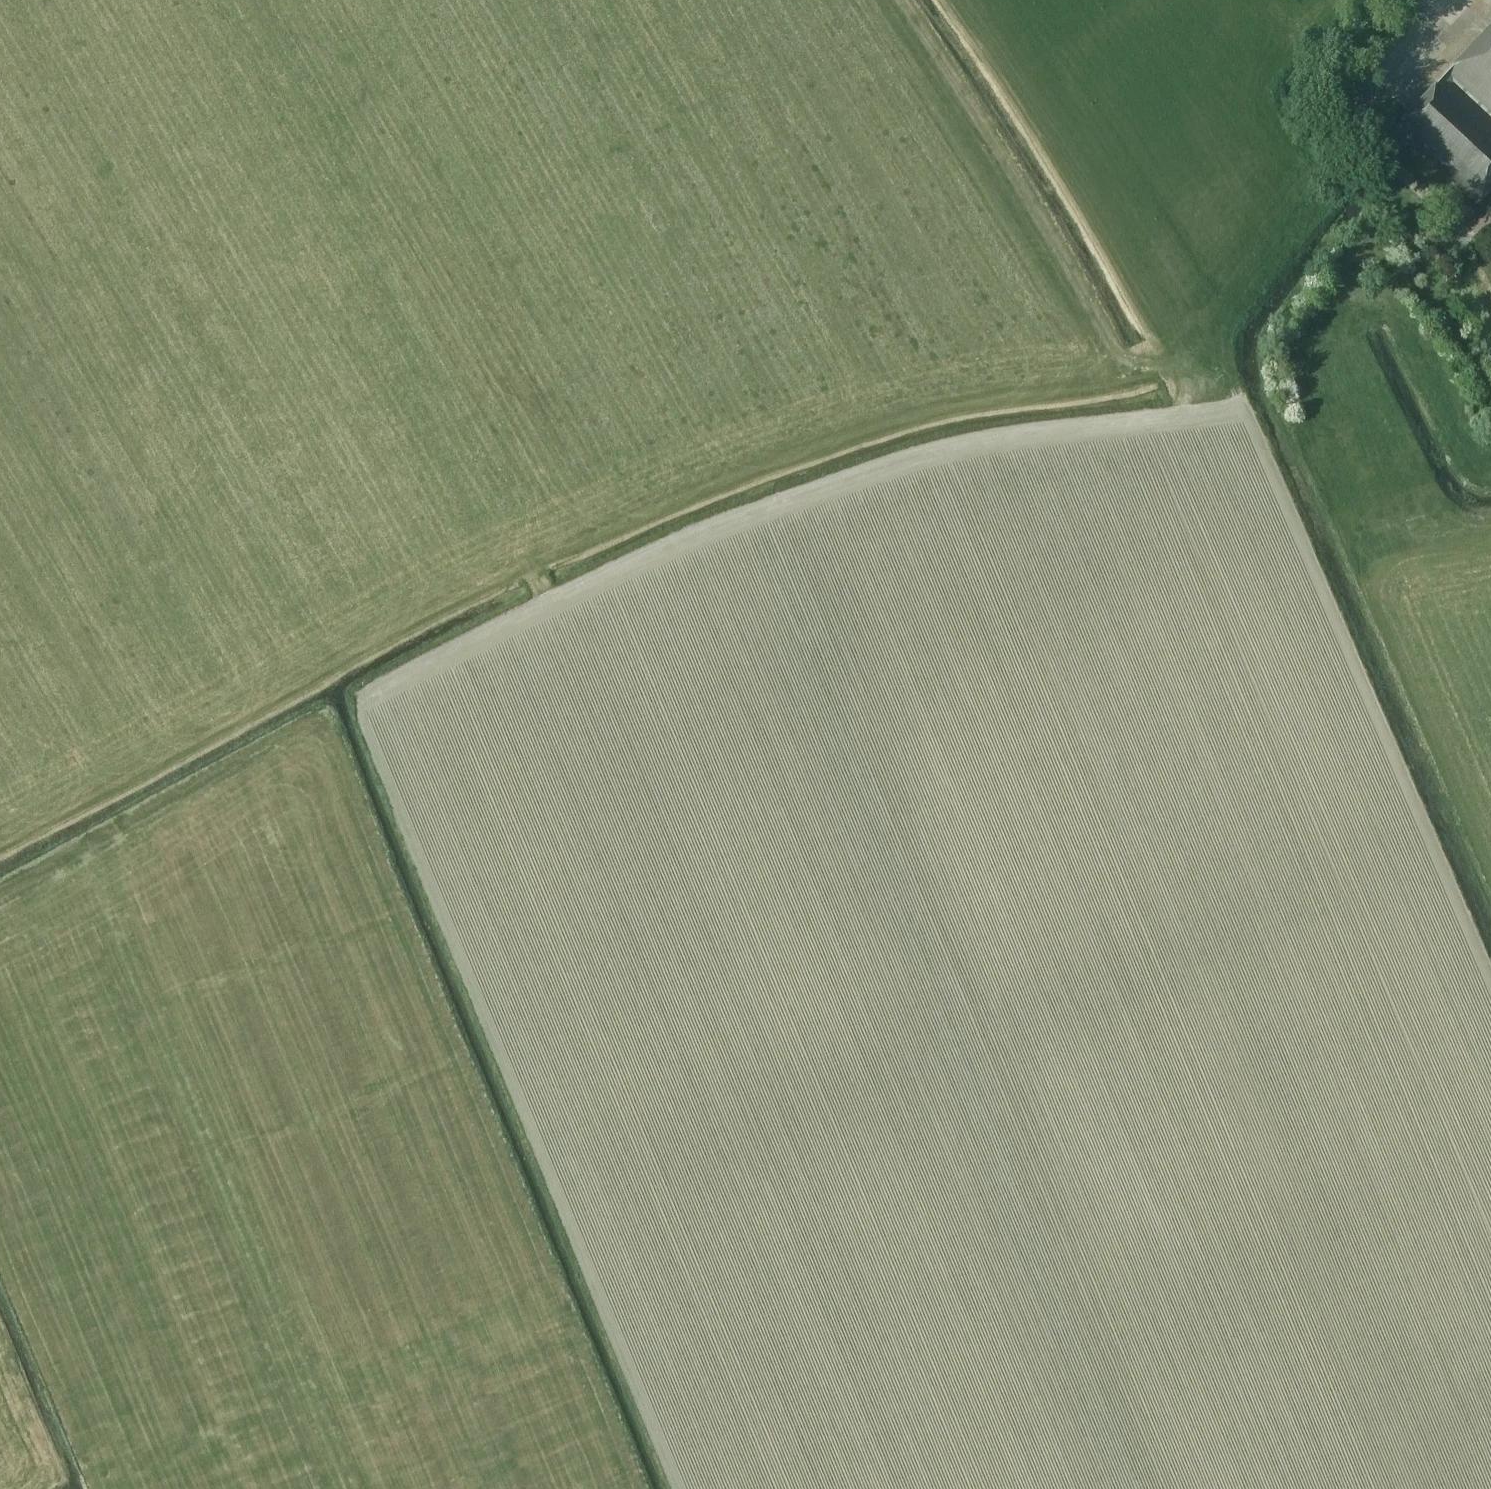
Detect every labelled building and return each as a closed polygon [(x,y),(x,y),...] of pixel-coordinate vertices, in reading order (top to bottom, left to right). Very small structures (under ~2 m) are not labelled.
[(1394,132),(1475,208),(1490,192),(1490,26),(1394,132)]
